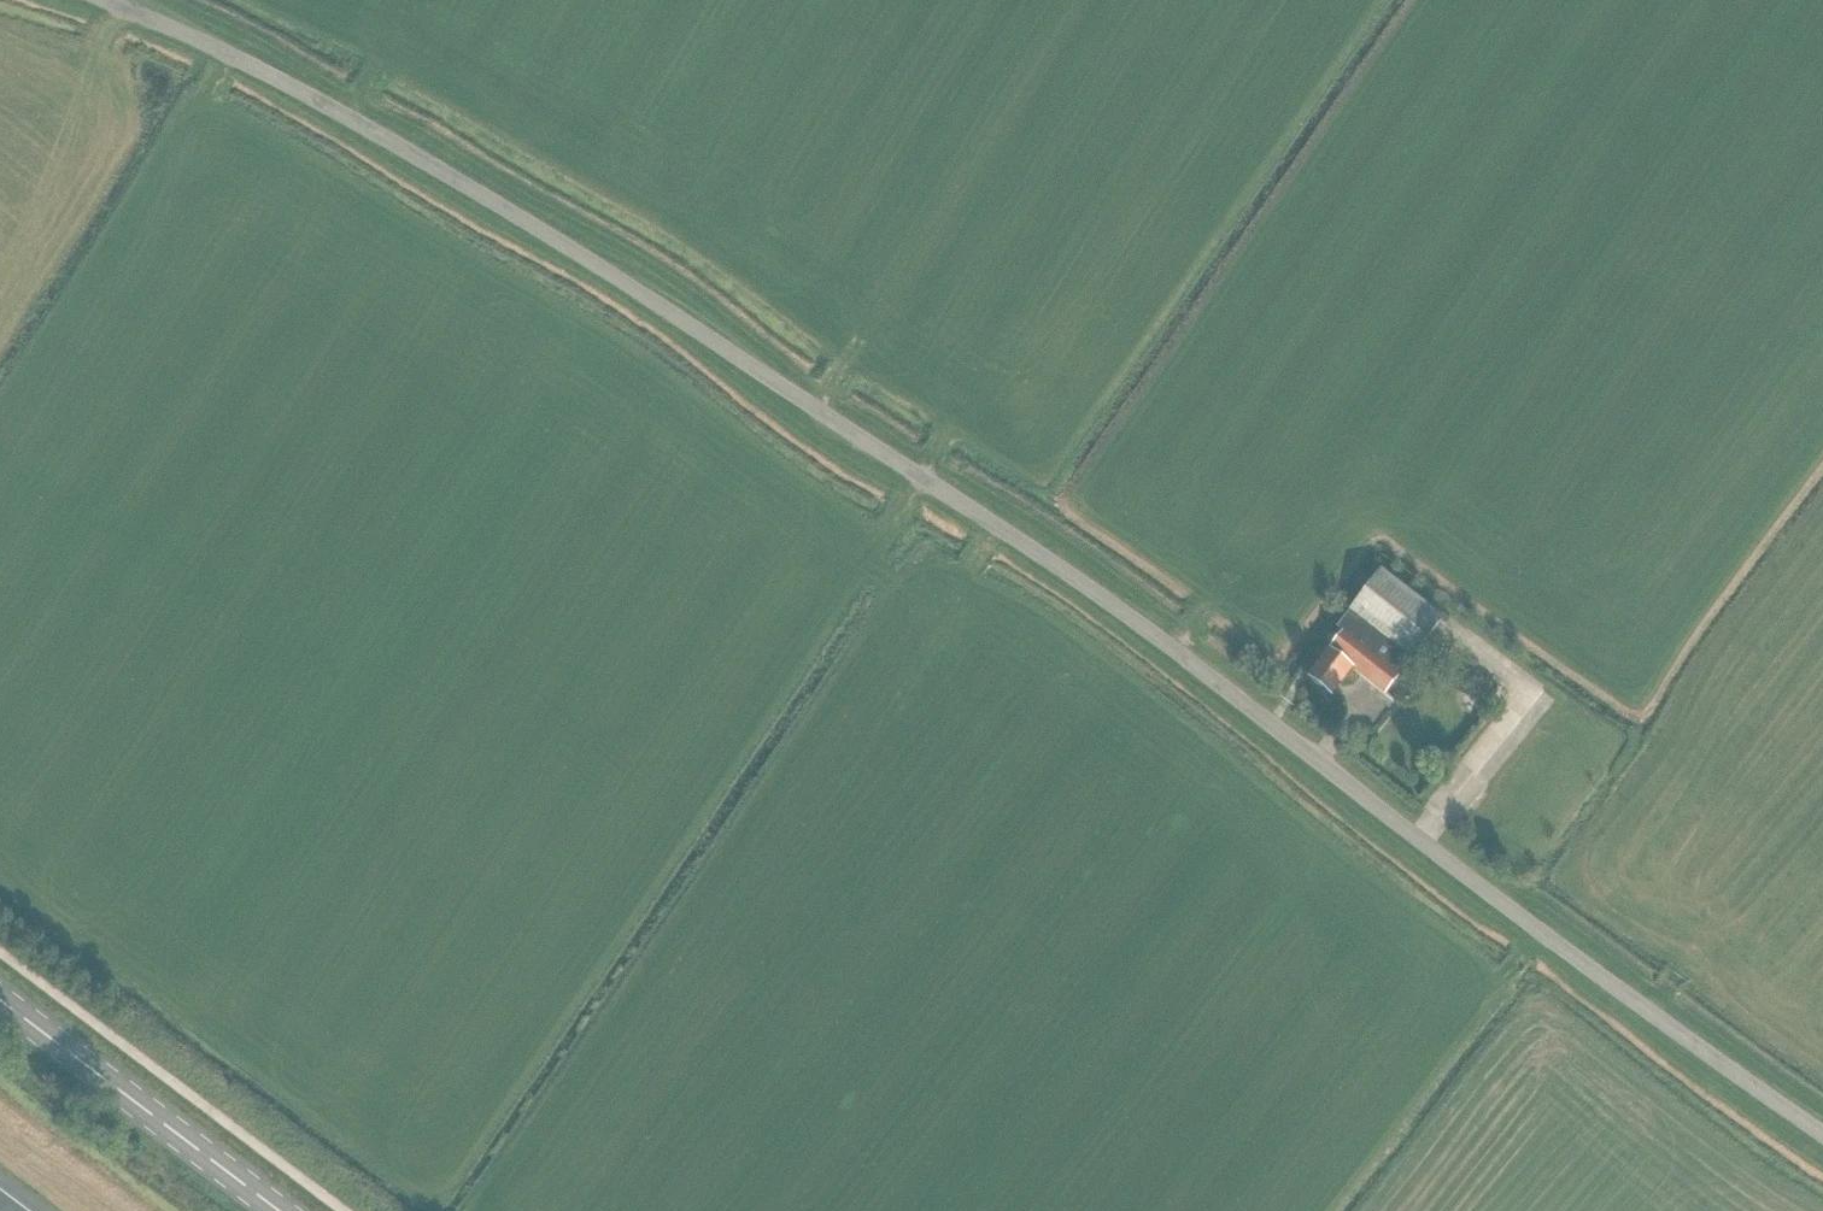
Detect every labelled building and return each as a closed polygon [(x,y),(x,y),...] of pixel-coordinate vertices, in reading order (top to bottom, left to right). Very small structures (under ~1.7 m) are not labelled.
[(1416,679),(1404,669),(1443,619),(1381,571),(1338,628),(1343,632),(1330,649),(1308,678),(1332,696),(1353,667),(1386,693),(1386,692),(1398,702),(1416,679)]
